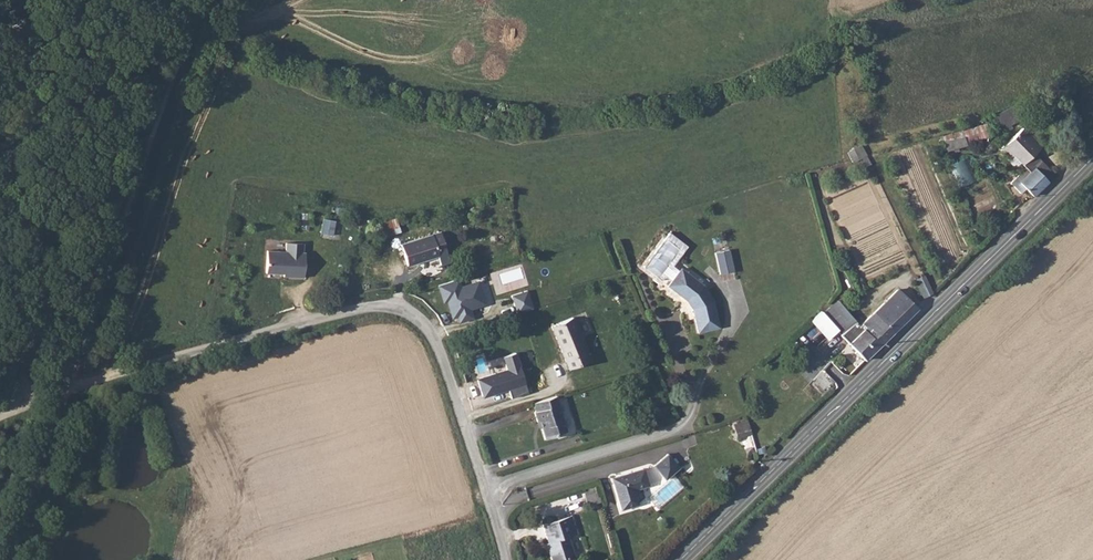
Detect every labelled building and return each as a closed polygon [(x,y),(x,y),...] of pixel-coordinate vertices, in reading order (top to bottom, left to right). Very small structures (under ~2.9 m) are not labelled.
[(986,121),(944,137),(949,150),(991,133),(986,121)] [(1021,129),(1002,146),(1011,155),(1014,153),(1026,166),(1027,167),(1031,170),(1035,166),(1040,161),(1033,155),(1040,148),(1021,129)] [(959,186),(978,179),(968,154),(949,162),(959,186)] [(1054,175),(1040,161),(1035,166),(1031,170),(1027,167),(1019,174),(1011,181),(1021,191),(1026,187),(1033,194),(1048,180),(1054,175)] [(322,218),(319,235),(332,237),(335,220),(322,218)] [(378,223),(382,236),(399,231),(395,218),(378,223)] [(406,242),(413,263),(443,254),(442,250),(450,248),(444,229),(406,242)] [(675,280),(682,271),(675,267),(690,246),(671,232),(646,267),(664,280),(668,275),(675,280)] [(301,241),(284,240),(283,250),(265,249),(264,271),(277,271),(277,270),(282,270),(282,274),(302,275),(303,250),(301,250),(301,241)] [(718,250),(723,273),(737,270),(732,247),(718,250)] [(694,306),(700,331),(722,326),(716,299),(708,284),(685,267),(682,271),(675,280),(671,286),(691,300),(695,299),(698,304),(694,306)] [(923,291),(931,287),(923,270),(916,274),(923,291)] [(460,320),(472,317),(469,308),(493,302),(487,278),(456,286),(455,280),(437,284),(442,303),(446,302),(450,319),(459,317),(460,320)] [(874,311),(893,330),(916,307),(897,289),(874,311)] [(55,305),(64,308),(68,294),(60,292),(55,305)] [(528,292),(512,296),(516,313),(532,309),(528,292)] [(836,333),(836,334),(849,322),(833,303),(819,313),(836,333)] [(873,328),(882,340),(893,330),(874,311),(859,325),(867,333),(873,328)] [(568,372),(588,366),(574,318),(554,324),(568,372)] [(827,339),(834,333),(820,321),(815,327),(827,339)] [(838,336),(861,360),(882,340),(873,328),(867,333),(863,336),(855,328),(851,324),(838,336)] [(477,380),(482,396),(508,389),(511,399),(531,393),(518,350),(502,355),(507,371),(477,380)] [(556,395),(532,403),(535,412),(533,413),(536,424),(539,423),(544,442),(559,437),(558,435),(568,431),(559,407),(560,407),(556,395)] [(739,436),(750,433),(746,419),(735,422),(739,436)] [(679,466),(668,455),(652,466),(667,479),(679,466)] [(650,489),(644,472),(618,480),(619,482),(614,484),(622,512),(638,507),(635,496),(640,495),(639,492),(650,489)] [(585,511),(602,506),(598,487),(579,493),(585,511)] [(572,520),(543,529),(549,546),(544,547),(548,559),(575,559),(570,543),(578,539),(572,520)]
